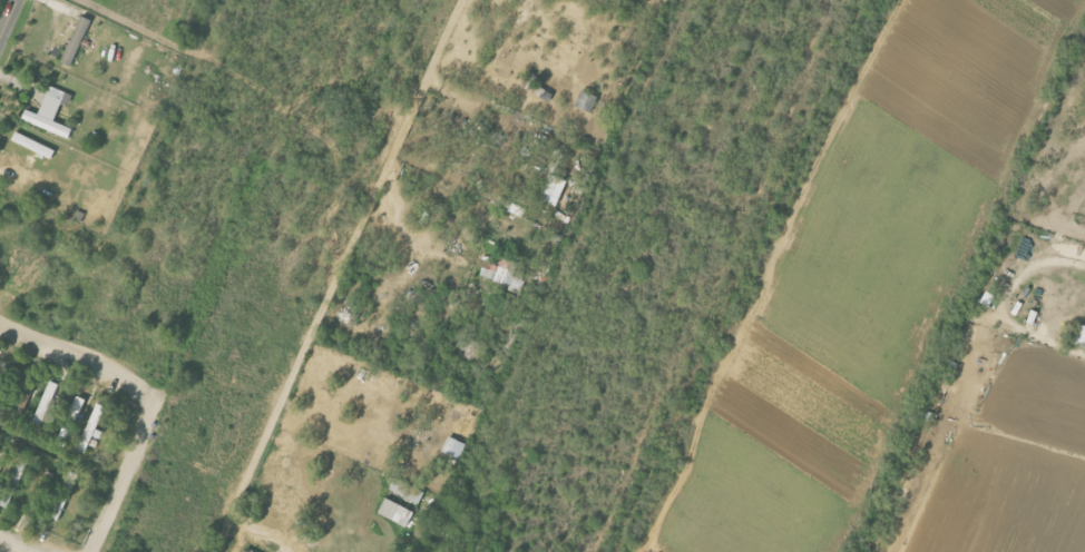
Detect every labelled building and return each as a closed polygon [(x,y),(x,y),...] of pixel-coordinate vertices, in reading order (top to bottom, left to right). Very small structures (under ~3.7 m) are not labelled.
[(72,67),(92,20),(82,16),(62,62),(72,67)] [(554,93),(526,80),(521,88),(550,102),(554,93)] [(70,139),(73,129),(55,122),(61,103),(69,106),(74,95),(50,86),(40,114),(27,110),(23,121),(70,139)] [(593,113),(599,96),(582,91),(576,107),(593,113)] [(57,151),(16,133),(12,141),(53,159),(57,151)] [(541,200),(558,207),(568,181),(551,175),(541,200)] [(526,278),(514,273),(517,264),(502,259),(499,266),(486,261),(480,278),(522,292),(526,278)] [(997,296),(987,292),(982,303),(991,308),(997,296)] [(1079,324),(1074,346),(1084,348),(1084,326),(1079,324)] [(43,426),(58,384),(49,381),(34,423),(43,426)] [(105,407),(96,403),(77,450),(86,454),(105,407)] [(443,452),(461,460),(468,445),(449,437),(443,452)] [(8,508),(29,459),(19,454),(0,498),(0,505),(8,508)] [(391,491),(420,504),(426,492),(396,479),(391,491)] [(415,510),(386,500),(380,516),(409,527),(415,510)]
